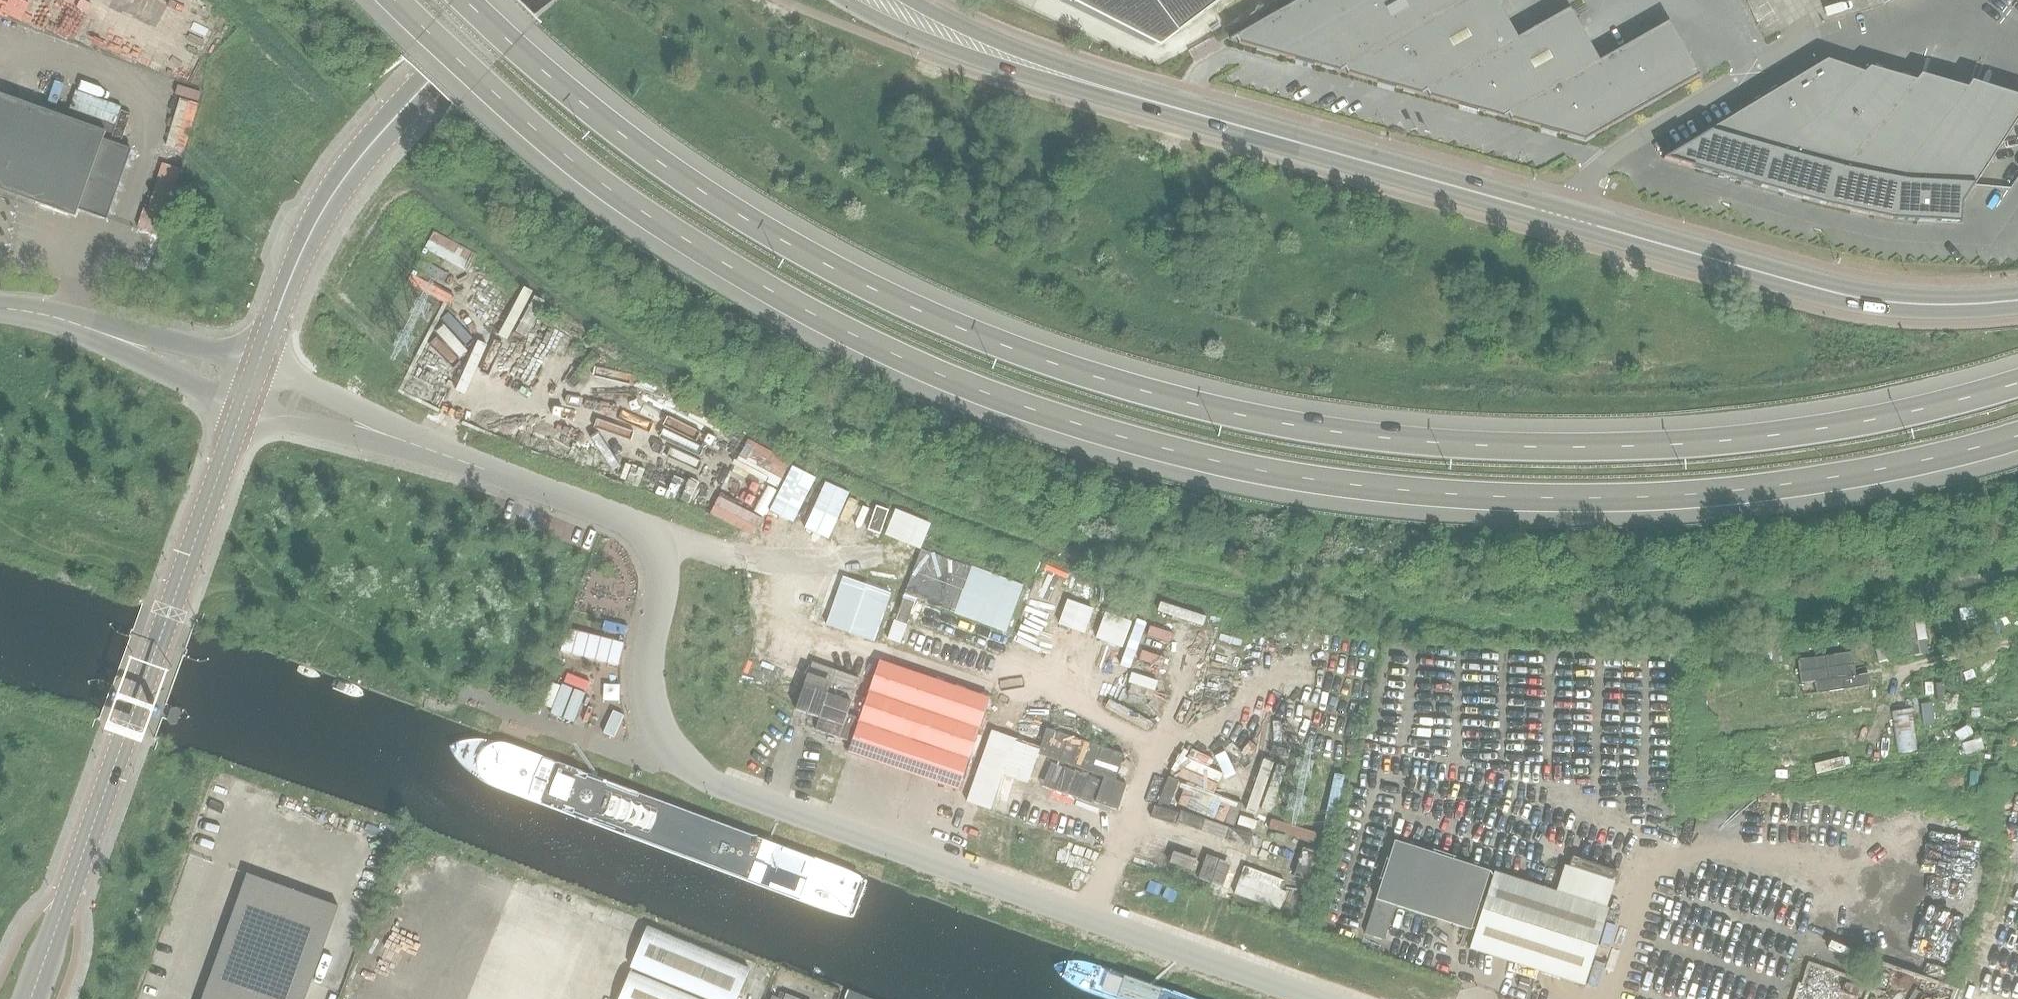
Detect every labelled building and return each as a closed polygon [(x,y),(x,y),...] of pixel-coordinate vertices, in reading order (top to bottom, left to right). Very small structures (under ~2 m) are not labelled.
[(1345,69),(1463,0),(1300,0),(1239,35),(1239,34),(1230,39),(1231,42),(1236,39),(1239,44),(1340,72),(1345,69)] [(1427,92),(1517,38),(1496,0),(1463,0),(1345,69),(1348,74),(1359,78),(1422,95),(1427,92)] [(1430,97),(1504,118),(1504,117),(1509,115),(1599,61),(1570,9),(1517,38),(1427,92),(1430,97)] [(1699,76),(1689,57),(1669,22),(1599,61),(1509,115),(1511,120),(1585,141),(1699,76)] [(1864,73),(1827,60),(1664,159),(1760,186),(1765,167),(1864,73)] [(1916,81),(1870,67),(1864,73),(1765,167),(1760,186),(1825,205),(1830,185),(1916,81)] [(1967,88),(1921,75),(1916,81),(1830,185),(1825,205),(1892,219),(1895,199),(1967,88)] [(1971,82),(1967,88),(1895,199),(1892,219),(1961,223),(1962,203),(2017,119),(2017,96),(1971,82)] [(130,151),(103,142),(106,133),(0,96),(0,190),(79,218),(81,210),(107,219),(130,151)] [(163,161),(147,228),(167,233),(184,166),(163,161)] [(440,229),(431,246),(469,265),(478,248),(440,229)] [(793,467),(770,511),(792,523),(815,479),(793,467)] [(829,539),(849,493),(825,482),(805,528),(829,539)] [(929,526),(894,512),(886,534),(921,548),(929,526)] [(921,548),(887,639),(929,655),(946,611),(1006,634),(1023,586),(921,548)] [(1066,586),(1040,577),(1028,611),(1053,621),(1066,586)] [(890,594),(842,578),(826,625),(874,642),(890,594)] [(1093,610),(1067,600),(1058,624),(1084,634),(1093,610)] [(1122,649),(1131,623),(1104,613),(1095,639),(1122,649)] [(1922,616),(1902,620),(1908,656),(1928,652),(1922,616)] [(617,666),(623,644),(566,629),(560,651),(617,666)] [(816,729),(852,742),(859,719),(847,715),(867,656),(822,641),(797,709),(820,717),(816,729)] [(1808,645),(1749,650),(1751,670),(1810,664),(1808,645)] [(1847,645),(1821,648),(1824,676),(1835,674),(1836,685),(1871,681),(1870,671),(1850,673),(1847,645)] [(848,748),(846,753),(848,753),(958,790),(989,699),(879,661),(849,749),(848,748)] [(171,710),(167,721),(171,726),(177,725),(181,714),(177,709),(171,710)] [(1036,760),(1029,780),(1095,802),(1112,752),(1046,730),(1036,760)] [(1029,780),(1036,760),(1011,751),(1015,740),(991,732),(967,802),(991,810),(1002,775),(1027,784),(1029,780)] [(1923,764),(1921,735),(1908,735),(1909,765),(1923,764)] [(550,758),(534,801),(946,955),(962,913),(550,758)] [(1185,873),(1193,851),(1159,838),(1150,860),(1185,873)] [(1384,941),(1395,907),(1471,931),(1490,872),(1394,841),(1365,934),(1384,941)] [(1318,876),(1327,851),(1310,845),(1301,870),(1318,876)] [(1615,882),(1564,866),(1556,892),(1494,872),(1469,950),(1584,987),(1608,910),(1606,909),(1615,882)] [(247,875),(202,998),(303,998),(336,907),(247,875)] [(747,969),(646,927),(617,998),(734,998),(747,969)] [(1033,972),(1105,998),(1198,998),(1045,942),(1033,972)]
